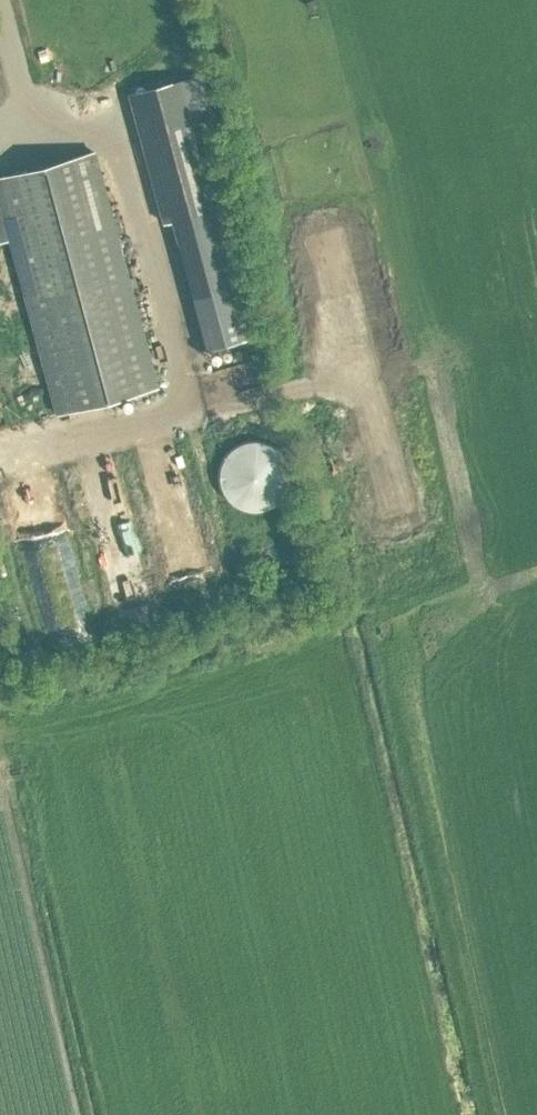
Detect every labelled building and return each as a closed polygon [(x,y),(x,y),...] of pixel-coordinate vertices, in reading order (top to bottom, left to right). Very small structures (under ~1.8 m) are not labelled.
[(216,205),(182,76),(129,90),(163,219),(172,217),(216,205)] [(156,385),(93,150),(0,175),(0,202),(56,411),(156,385)] [(206,348),(251,336),(216,205),(172,217),(206,348)] [(284,488),(284,465),(271,447),(249,441),(228,448),(215,466),(215,489),(229,507),(250,513),(271,506),(284,488)]
